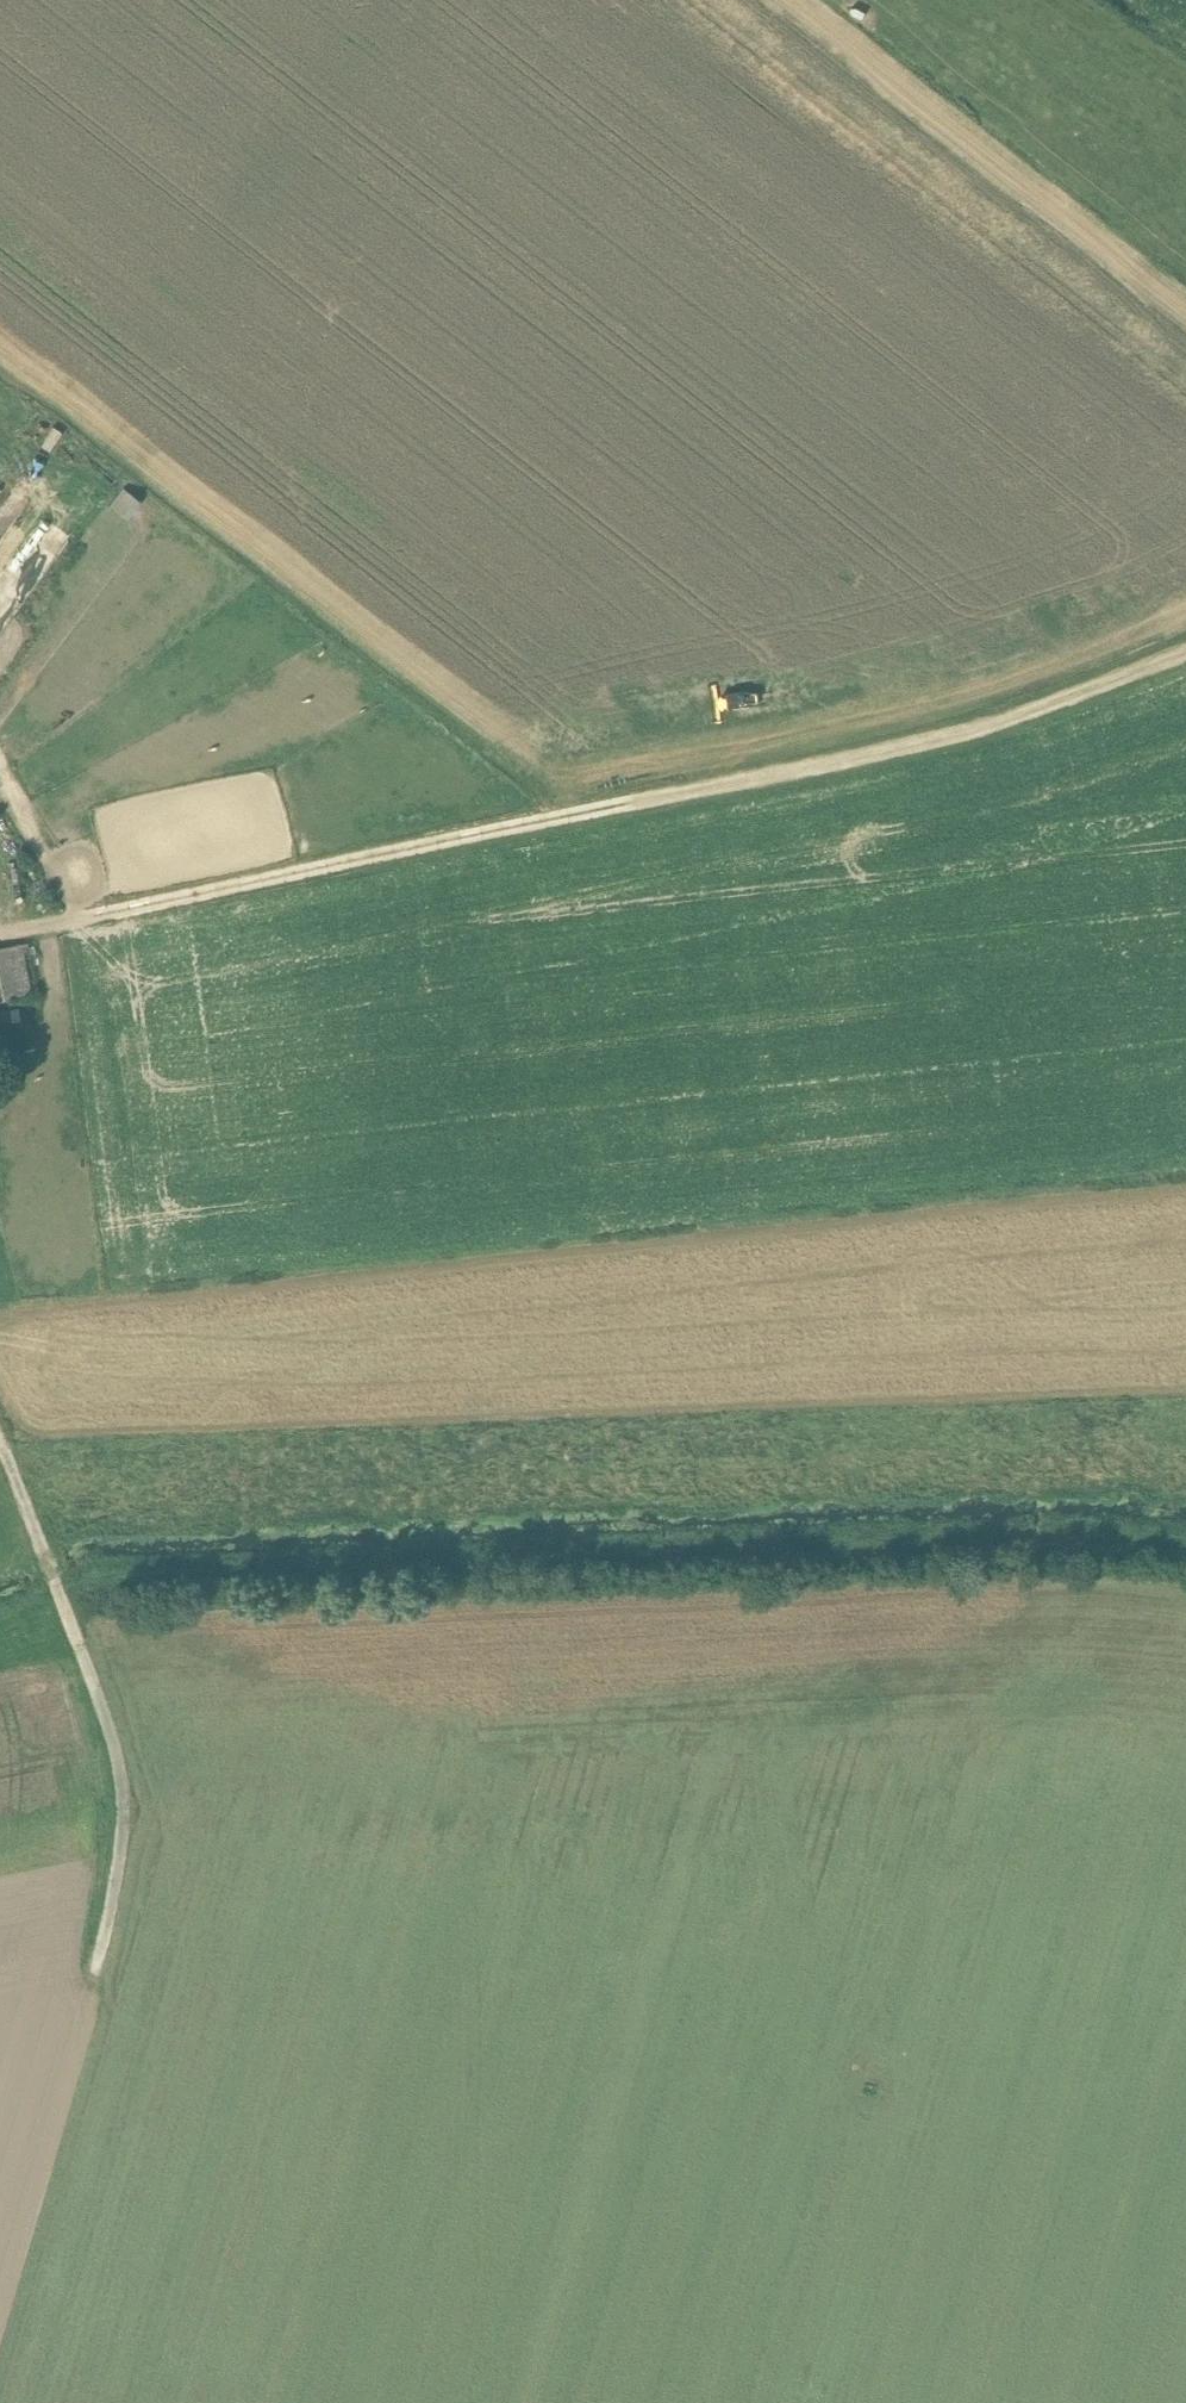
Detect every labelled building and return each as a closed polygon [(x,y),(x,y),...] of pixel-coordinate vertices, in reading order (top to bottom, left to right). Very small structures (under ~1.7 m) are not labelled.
[(43,523),(38,541),(64,548),(69,531),(43,523)] [(0,948),(0,1000),(32,994),(22,944),(0,948)]
